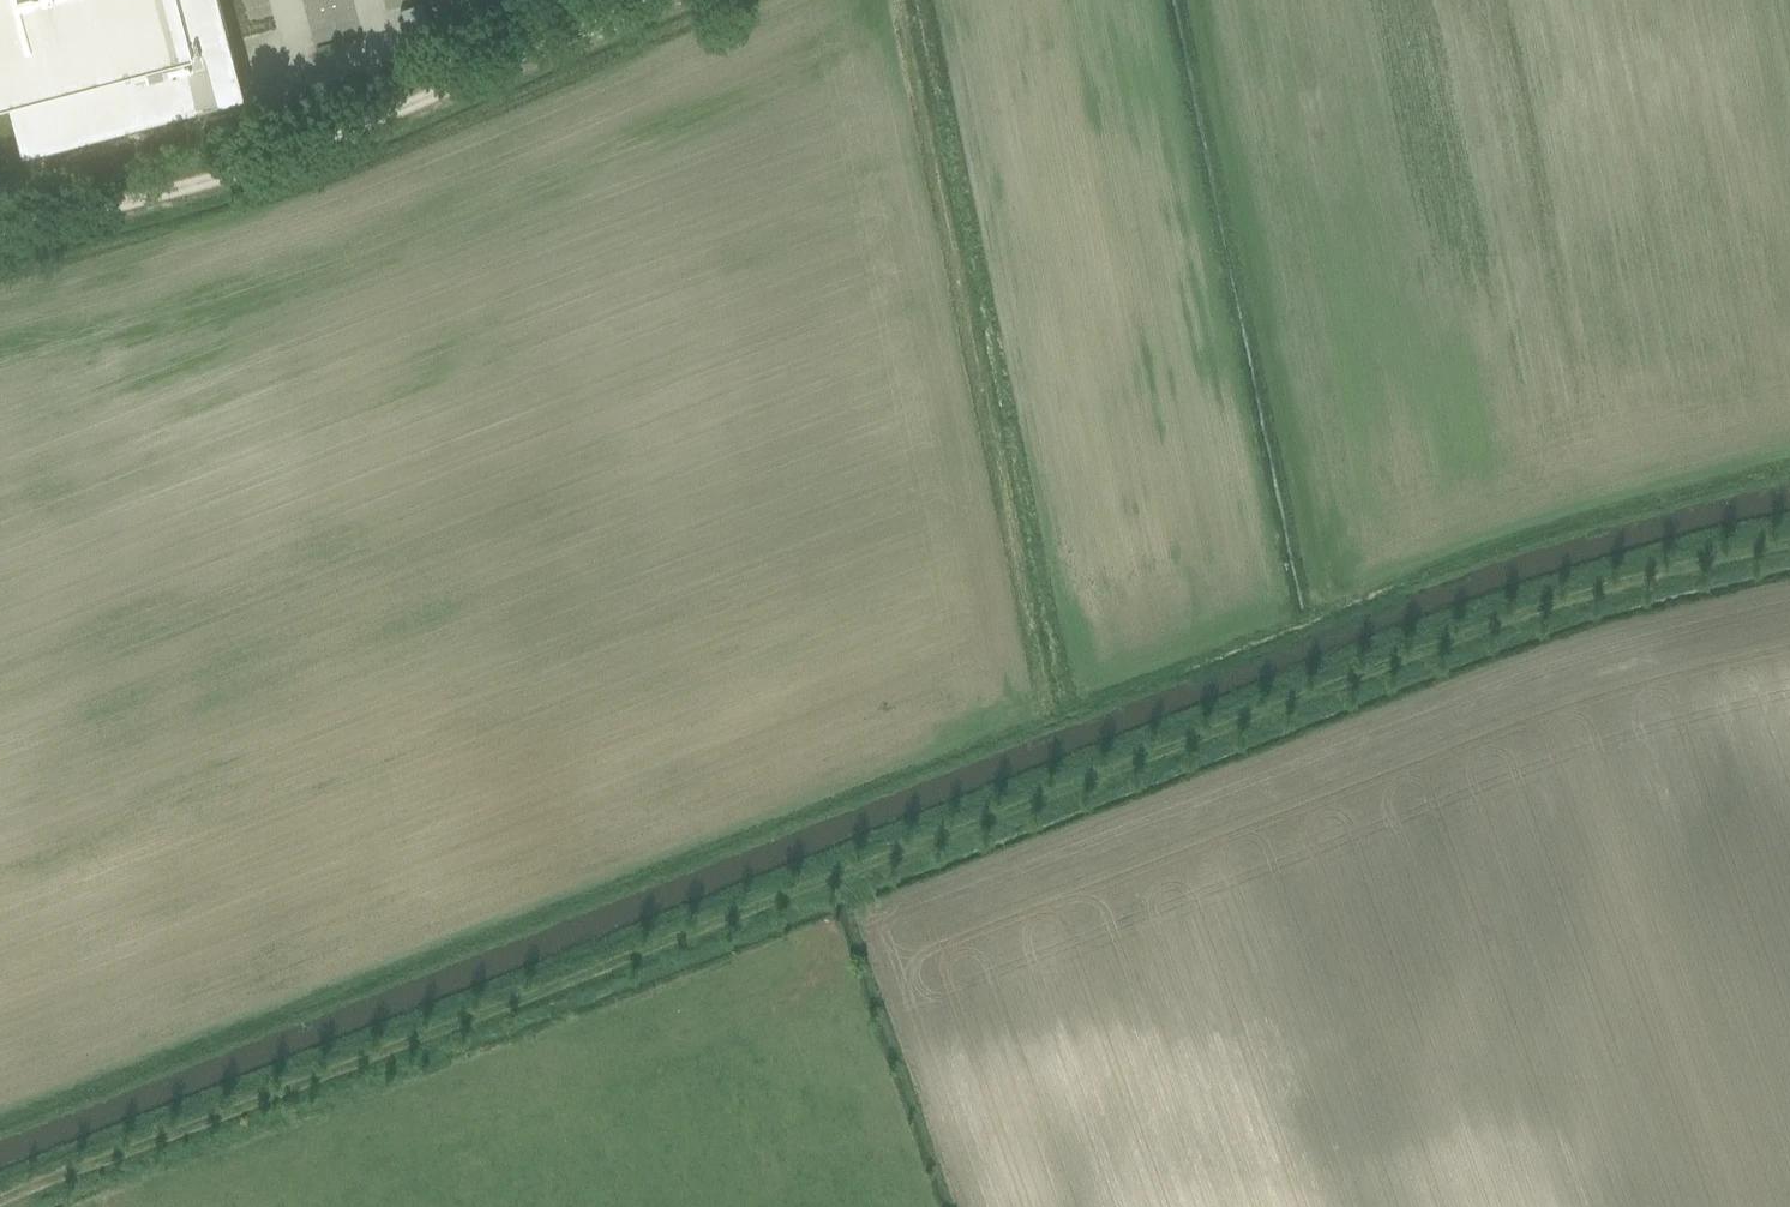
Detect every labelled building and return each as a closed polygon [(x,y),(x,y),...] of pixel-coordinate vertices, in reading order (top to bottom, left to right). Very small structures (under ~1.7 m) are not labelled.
[(7,100),(22,156),(244,97),(219,0),(0,0),(0,102),(7,100)]
